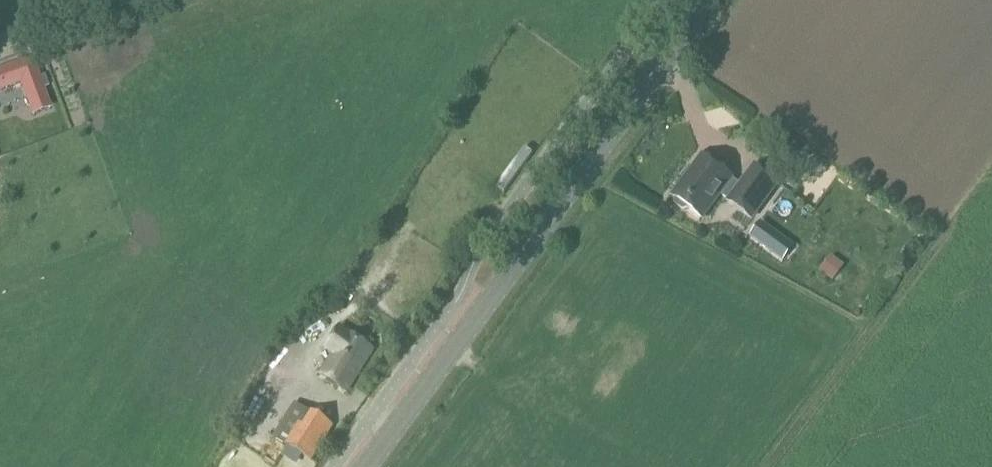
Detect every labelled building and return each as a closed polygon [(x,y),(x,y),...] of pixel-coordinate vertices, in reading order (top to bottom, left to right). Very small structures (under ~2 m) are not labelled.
[(21,83),(30,106),(47,100),(43,88),(48,87),(44,77),(40,79),(32,58),(0,70),(0,90),(21,83)] [(730,201),(729,202),(751,219),(777,183),(755,167),(740,186),(731,179),(732,178),(703,157),(673,197),(676,199),(675,204),(683,210),(688,207),(702,218),(720,194),(730,201)] [(781,236),(761,221),(749,237),(769,252),(781,236)] [(833,281),(844,266),(837,260),(825,276),(833,281)] [(563,344),(568,331),(556,326),(551,340),(563,344)] [(348,391),(374,349),(340,328),(326,350),(332,353),(320,373),(348,391)] [(317,454),(334,426),(307,409),(285,445),(300,454),(312,462),(317,454)]
